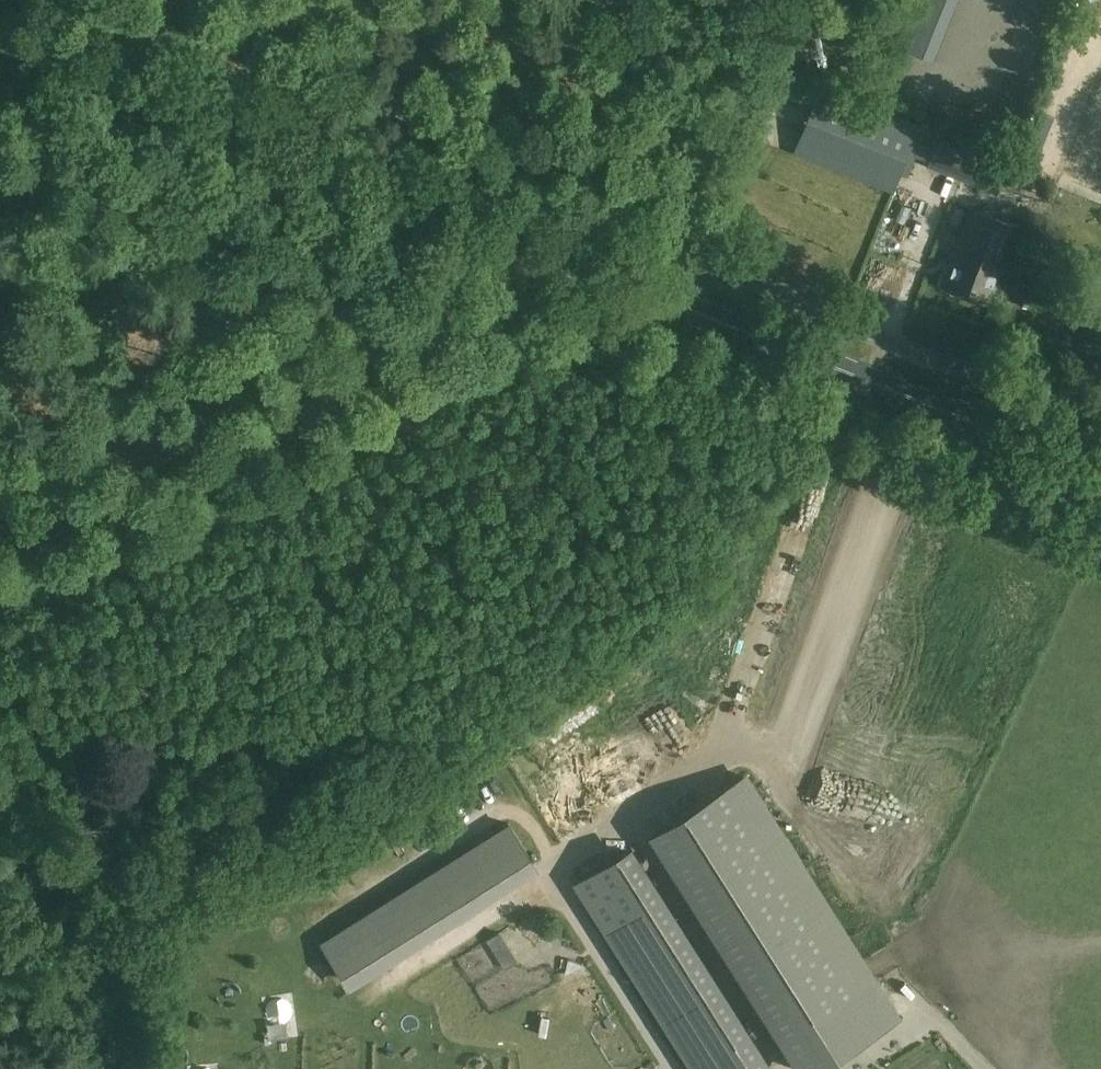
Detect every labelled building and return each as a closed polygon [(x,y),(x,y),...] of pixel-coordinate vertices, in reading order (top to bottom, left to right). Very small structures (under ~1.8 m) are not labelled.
[(957,0),(897,0),(882,37),(934,58),(957,0)] [(894,192),(921,123),(821,85),(793,153),(894,192)] [(927,165),(997,193),(1007,166),(938,138),(927,165)] [(942,283),(990,303),(1020,227),(972,208),(942,283)] [(566,779),(580,799),(602,784),(611,798),(625,789),(616,775),(637,761),(624,741),(591,764),(580,748),(567,757),(577,772),(566,779)] [(546,746),(513,767),(562,844),(582,832),(574,820),(586,812),(564,777),(566,776),(546,746)] [(897,1017),(743,776),(656,831),(807,1068),(816,1068),(897,1017)] [(507,823),(321,941),(350,984),(534,867),(507,823)] [(577,881),(697,1068),(765,1068),(626,850),(577,881)] [(534,912),(516,925),(532,946),(549,933),(534,912)] [(561,929),(535,950),(550,968),(576,947),(561,929)] [(499,968),(515,962),(502,931),(486,937),(499,968)] [(249,970),(249,1008),(271,1009),(272,970),(249,970)] [(504,1048),(479,1045),(476,1068),(501,1068),(504,1048)]
